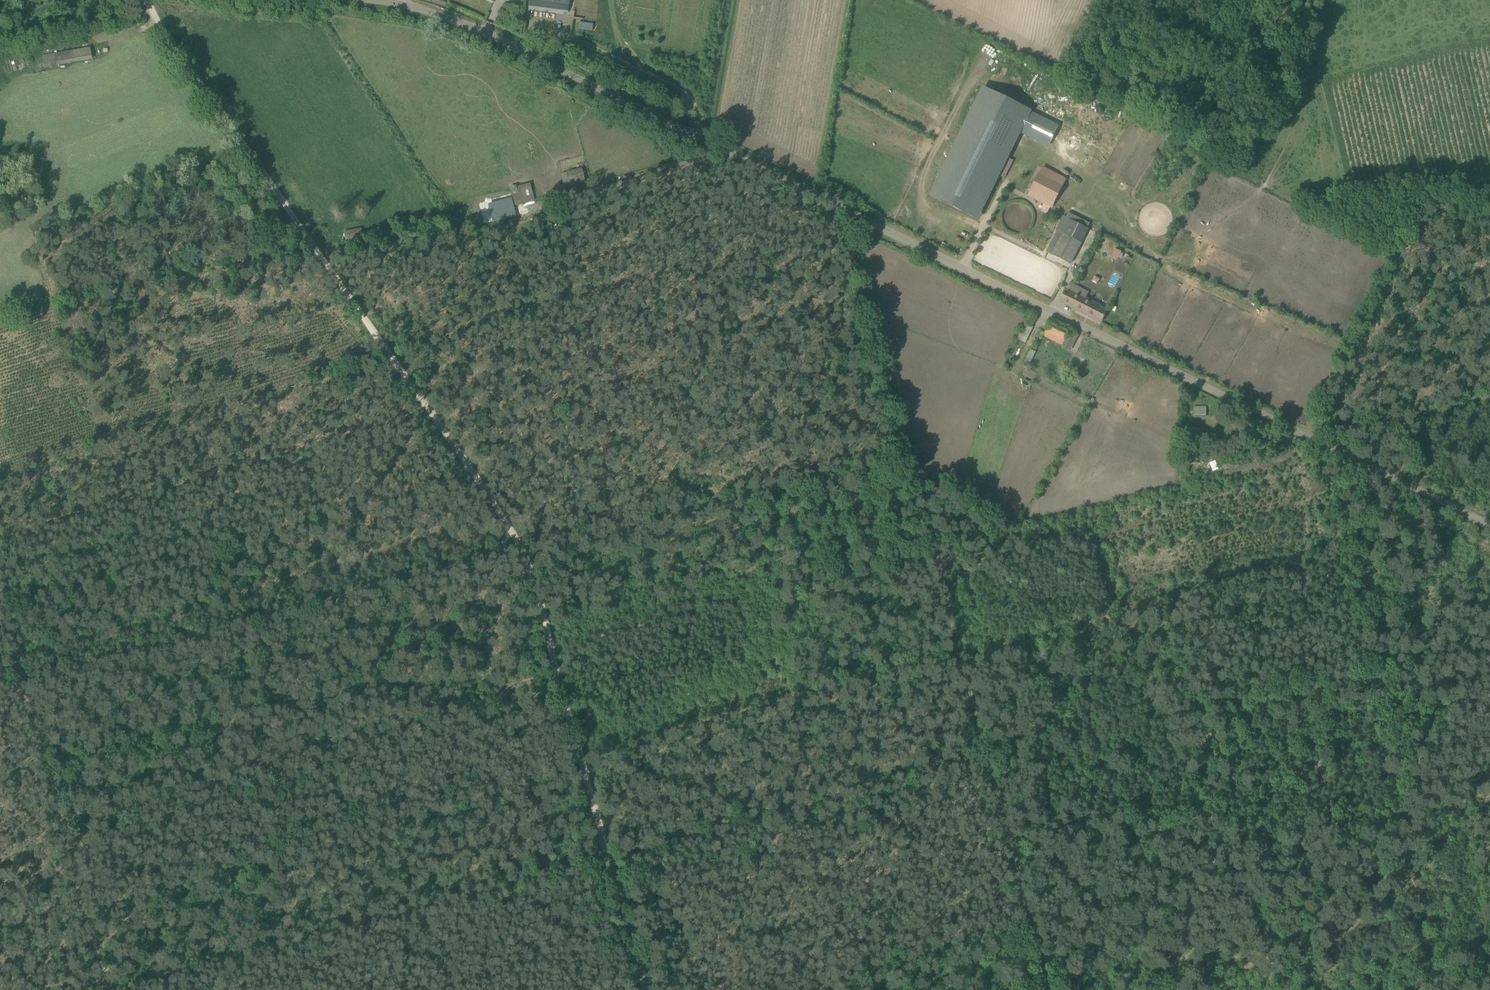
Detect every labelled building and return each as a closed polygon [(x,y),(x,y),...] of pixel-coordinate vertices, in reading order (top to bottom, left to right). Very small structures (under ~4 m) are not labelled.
[(569,0),(529,0),(529,7),(568,12),(569,0)] [(91,47),(43,56),(45,67),(93,59),(91,47)] [(1032,111),(1021,133),(1049,146),(1060,124),(1032,111)] [(584,180),(581,169),(567,173),(569,184),(584,180)] [(1062,186),(1040,175),(1032,192),(1053,203),(1062,186)] [(534,195),(530,183),(516,187),(516,185),(510,187),(513,201),(534,195)] [(1041,237),(1046,225),(1040,223),(1036,235),(1041,237)] [(1070,264),(1086,233),(1068,224),(1063,234),(1053,255),(1070,264)] [(1101,322),(1108,309),(1085,297),(1088,292),(1070,283),(1061,301),(1101,322)] [(1069,348),(1072,342),(1077,333),(1051,320),(1043,336),(1069,348)] [(1194,406),(1194,417),(1207,417),(1206,406),(1194,406)] [(1188,428),(1188,439),(1200,439),(1201,428),(1188,428)]
